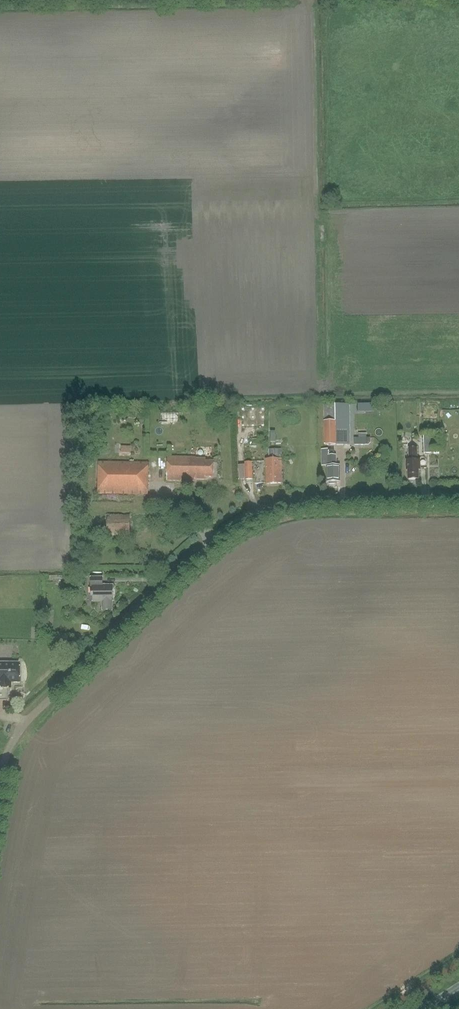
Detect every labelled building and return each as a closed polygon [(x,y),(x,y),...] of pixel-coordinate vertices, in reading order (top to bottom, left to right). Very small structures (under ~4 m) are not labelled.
[(360,411),(376,410),(376,402),(360,403),(360,411)] [(324,421),(335,421),(335,404),(324,404),(324,421)] [(335,421),(336,445),(351,445),(350,404),(335,404),(335,421)] [(324,445),(336,445),(335,421),(324,421),(324,445)] [(419,470),(421,468),(421,460),(418,460),(418,448),(409,448),(409,460),(407,460),(407,470),(408,470),(408,479),(419,479),(419,470)] [(266,458),(267,483),(283,483),(283,458),(282,458),(282,449),(270,449),(270,458),(266,458)] [(327,482),(341,482),(340,465),(337,465),(337,455),(328,455),(328,449),(322,450),(322,466),(327,465),(327,482)] [(168,457),(168,480),(197,480),(197,479),(206,479),(206,477),(214,477),(215,462),(206,461),(206,459),(196,459),(196,457),(168,457)] [(253,461),(239,462),(240,479),(254,478),(253,461)] [(148,495),(148,462),(98,462),(98,495),(148,495)] [(106,536),(130,536),(130,515),(107,515),(106,536)] [(103,577),(91,577),(91,587),(93,587),(93,593),(91,593),(91,595),(93,595),(93,601),(103,601),(103,610),(112,610),(112,601),(113,601),(113,585),(103,585),(103,577)] [(19,663),(0,663),(0,687),(12,687),(12,682),(19,682),(19,663)]
